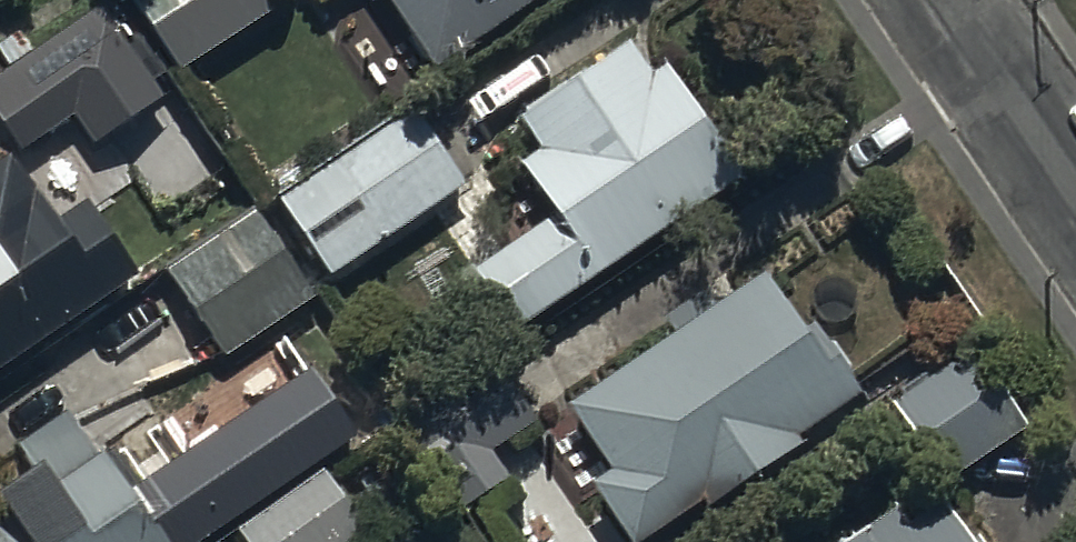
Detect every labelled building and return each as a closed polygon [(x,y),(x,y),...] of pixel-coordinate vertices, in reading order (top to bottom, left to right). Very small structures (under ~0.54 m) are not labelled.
[(177,78),(270,19),(258,0),(128,0),(177,78)] [(324,10),(338,0),(311,0),(320,13),(324,10)] [(437,80),(552,0),(381,0),(437,80)] [(76,126),(97,159),(170,111),(157,91),(162,82),(115,12),(0,88),(0,118),(27,158),(76,126)] [(558,229),(476,281),(514,341),(740,195),(663,76),(653,82),(632,50),(519,123),(543,159),(522,173),(558,229)] [(412,112),(275,202),(330,285),(467,195),(412,112)] [(134,286),(85,216),(58,234),(11,166),(0,174),(0,378),(134,286)] [(258,219),(168,278),(227,367),(316,308),(258,219)] [(592,497),(623,541),(653,541),(701,510),(707,520),(804,455),(801,450),(862,408),(812,334),(804,340),(766,284),(717,317),(705,300),(663,328),(674,345),(570,416),(614,482),(592,497)] [(972,354),(891,409),(947,491),(1027,435),(972,354)] [(360,433),(314,366),(132,488),(115,461),(103,468),(69,416),(17,451),(41,488),(0,516),(0,518),(16,541),(201,541),(360,433)] [(495,369),(403,431),(462,517),(508,485),(491,461),(537,430),(495,369)] [(240,540),(241,541),(367,541),(326,482),(240,540)] [(944,514),(908,538),(894,517),(857,541),(963,541),(944,514)]
